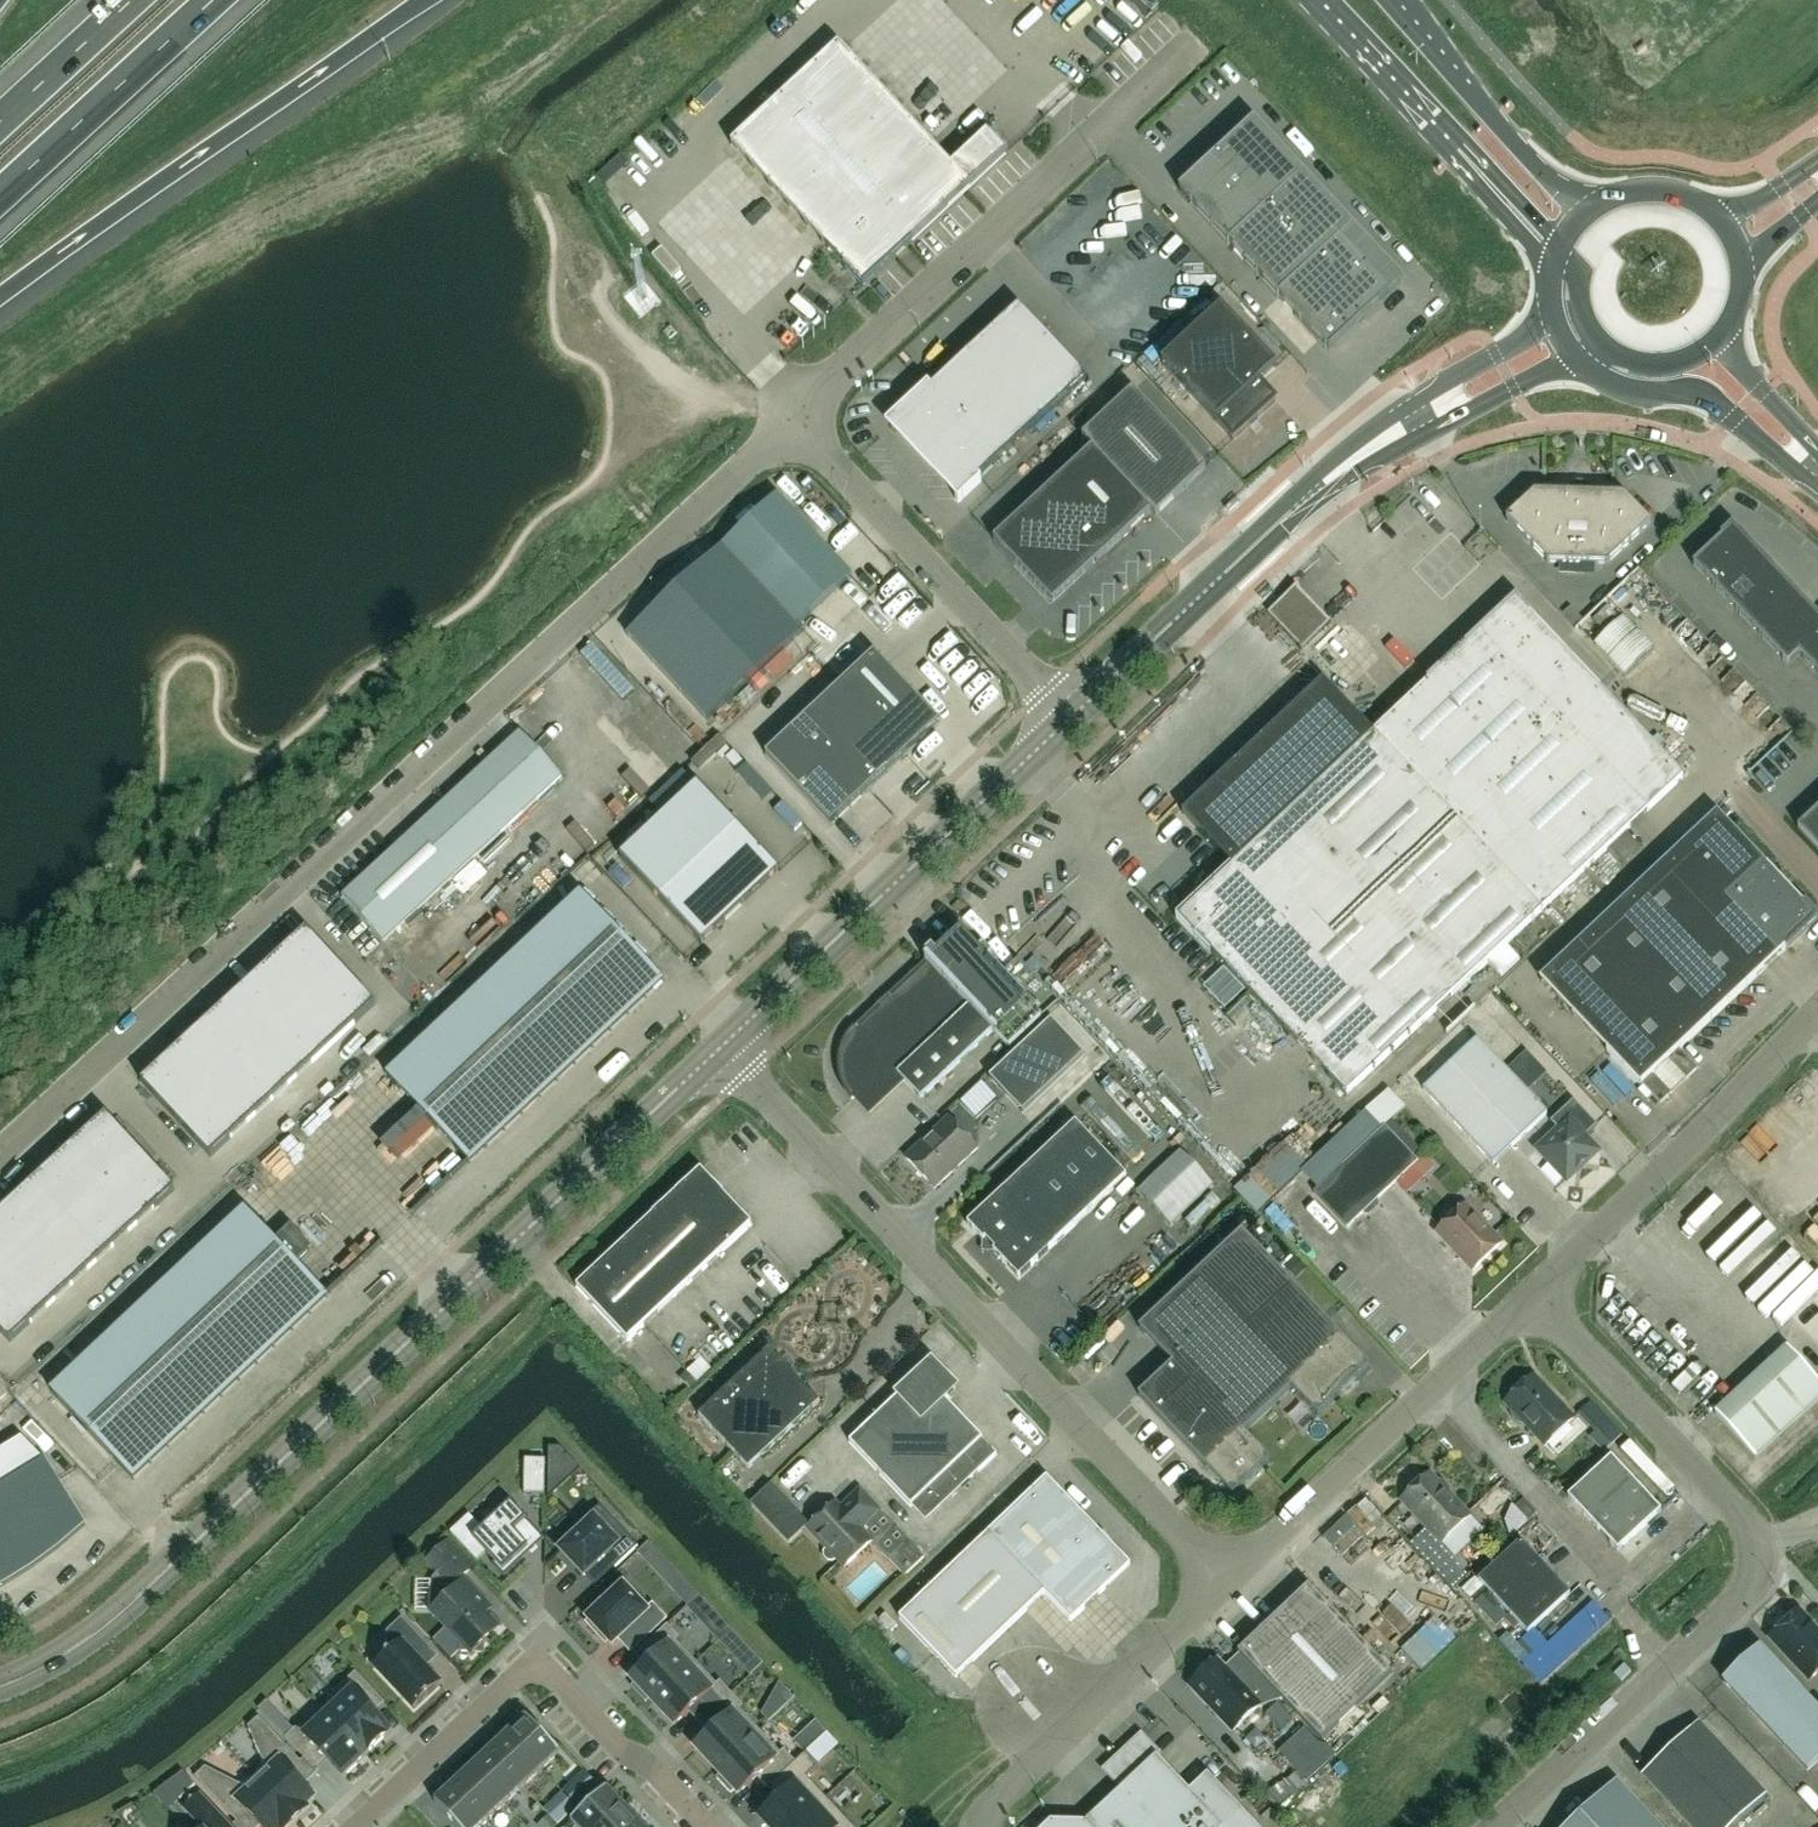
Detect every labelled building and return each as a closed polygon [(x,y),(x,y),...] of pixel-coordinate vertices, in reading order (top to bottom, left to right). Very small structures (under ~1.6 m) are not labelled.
[(817,0),(795,0),(789,6),(799,17),(817,0)] [(838,45),(731,145),(863,287),(1006,154),(987,133),(951,167),(838,45)] [(1400,286),(1250,125),(1179,191),(1328,352),(1400,286)] [(928,392),(893,425),(960,495),(956,499),(959,503),(982,481),(980,479),(1086,379),(1019,307),(932,389),(928,385),(925,388),(928,392)] [(1277,367),(1221,307),(1161,364),(1233,441),(1276,402),(1259,383),(1277,367)] [(1092,448),(993,540),(1049,601),(1094,560),(1096,563),(1151,512),(1155,516),(1205,469),(1132,391),(1082,438),(1092,448)] [(1535,492),(1506,519),(1548,563),(1608,565),(1651,523),(1624,495),(1535,492)] [(723,546),(622,640),(704,728),(805,634),(798,627),(851,577),(777,496),(726,543),(723,546)] [(1733,528),(1693,565),(1748,624),(1788,665),(1799,654),(1817,674),(1817,618),(1733,528)] [(1307,640),(1332,615),(1298,580),(1272,605),(1307,640)] [(1516,600),(1374,734),(1542,911),(1684,777),(1516,600)] [(1654,650),(1624,617),(1594,645),(1625,677),(1654,650)] [(872,648),(762,751),(829,822),(939,719),(872,648)] [(1374,734),(1324,681),(1183,814),(1233,867),(1180,917),(1347,1095),(1542,911),(1374,734)] [(1776,739),(1797,722),(1790,713),(1769,730),(1776,739)] [(520,733),(342,898),(383,942),(559,780),(520,733)] [(698,784),(619,858),(701,944),(779,870),(698,784)] [(1798,828),(1817,849),(1817,810),(1798,828)] [(1717,812),(1539,979),(1640,1087),(1641,1086),(1659,1104),(1696,1069),(1678,1051),(1817,919),(1717,812)] [(662,980),(581,894),(387,1078),(467,1162),(662,980)] [(959,901),(952,907),(952,908),(958,914),(965,908),(965,907),(959,901)] [(306,930),(141,1083),(210,1157),(375,1005),(306,930)] [(961,931),(927,963),(890,998),(888,997),(877,1007),(879,1009),(857,1030),(854,1027),(852,1029),(850,1031),(848,1034),(846,1036),(844,1039),(842,1045),(840,1051),(839,1054),(838,1057),(838,1060),(838,1063),(838,1066),(838,1070),(838,1073),(839,1076),(840,1079),(841,1082),(842,1085),(845,1091),(846,1093),(848,1096),(850,1098),(852,1101),(855,1098),(869,1113),(903,1080),(921,1099),(993,1032),(1009,1050),(1042,1018),(961,931)] [(1022,1114),(1084,1056),(1051,1020),(989,1079),(1022,1114)] [(1477,1040),(1423,1090),(1494,1164),(1547,1114),(1513,1078),(1533,1059),(1526,1052),(1506,1071),(1477,1040)] [(1557,1131),(1537,1150),(1567,1182),(1599,1152),(1584,1136),(1596,1125),(1572,1099),(1549,1122),(1557,1131)] [(106,1116),(0,1214),(0,1332),(10,1342),(175,1190),(106,1116)] [(935,1189),(978,1149),(948,1118),(905,1158),(935,1189)] [(1004,1190),(967,1224),(983,1241),(985,1240),(995,1250),(993,1252),(1019,1279),(1055,1245),(1127,1177),(1075,1123),(1004,1190)] [(1319,1189),(1314,1193),(1348,1229),(1396,1183),(1417,1163),(1418,1162),(1385,1127),(1333,1175),(1319,1189)] [(1262,1160),(1242,1178),(1286,1228),(1300,1215),(1279,1191),(1284,1185),(1262,1160)] [(628,1342),(752,1225),(701,1170),(576,1287),(628,1342)] [(1473,1271),(1502,1243),(1466,1205),(1437,1233),(1473,1271)] [(247,1210),(52,1394),(132,1479),(327,1296),(296,1262),(310,1250),(291,1230),(278,1243),(247,1210)] [(1173,1364),(1139,1396),(1233,1496),(1270,1461),(1243,1433),(1291,1388),(1318,1416),(1369,1367),(1242,1232),(1140,1329),(1173,1364)] [(1781,1275),(1809,1248),(1798,1237),(1770,1264),(1781,1275)] [(1286,1267),(1296,1278),(1305,1269),(1295,1258),(1286,1267)] [(699,1370),(716,1361),(709,1348),(692,1358),(699,1370)] [(1715,1414),(1755,1457),(1817,1400),(1817,1381),(1787,1348),(1715,1414)] [(749,1469),(819,1403),(770,1350),(699,1416),(749,1469)] [(925,1370),(849,1442),(911,1508),(964,1457),(978,1472),(997,1455),(982,1440),(983,1439),(945,1398),(955,1388),(938,1371),(931,1377),(925,1370)] [(1545,1446),(1574,1418),(1534,1376),(1505,1403),(1545,1446)] [(1592,1401),(1577,1415),(1594,1433),(1589,1437),(1604,1453),(1623,1434),(1592,1401)] [(2,1584),(30,1567),(57,1547),(83,1525),(43,1460),(22,1438),(0,1452),(0,1585),(2,1584)] [(562,1452),(550,1452),(549,1499),(579,1470),(562,1452)] [(1618,1551),(1661,1511),(1611,1457),(1568,1497),(1618,1551)] [(544,1495),(545,1460),(525,1459),(524,1494),(544,1495)] [(1441,1543),(1470,1516),(1430,1473),(1401,1501),(1441,1543)] [(1047,1478),(987,1535),(899,1618),(956,1678),(1044,1594),(1071,1622),(1130,1565),(1047,1478)] [(768,1485),(760,1494),(781,1512),(788,1504),(768,1485)] [(836,1501),(806,1528),(826,1551),(825,1553),(825,1558),(829,1562),(834,1563),(836,1562),(844,1570),(872,1543),(905,1577),(925,1558),(881,1513),(883,1511),(861,1487),(841,1505),(836,1501)] [(1345,1536),(1360,1524),(1377,1543),(1399,1523),(1372,1492),(1335,1524),(1345,1536)] [(1520,1493),(1512,1506),(1531,1518),(1539,1506),(1520,1493)] [(511,1503),(472,1539),(494,1562),(492,1564),(504,1577),(524,1558),(521,1554),(536,1540),(521,1525),(527,1520),(511,1503)] [(598,1506),(580,1523),(583,1526),(558,1550),(583,1576),(604,1557),(614,1568),(637,1547),(598,1506)] [(1500,1561),(1478,1581),(1494,1597),(1510,1615),(1505,1620),(1514,1630),(1519,1625),(1527,1634),(1549,1614),(1570,1595),(1545,1568),(1521,1542),(1500,1561)] [(429,1611),(459,1643),(460,1652),(468,1652),(472,1655),(475,1652),(484,1653),(484,1644),(497,1631),(484,1617),(490,1611),(460,1579),(470,1569),(447,1544),(427,1564),(437,1575),(431,1580),(429,1611)] [(674,1569),(663,1579),(681,1598),(691,1588),(674,1569)] [(666,1620),(654,1606),(647,1612),(623,1586),(614,1595),(610,1591),(595,1605),(599,1609),(588,1619),(589,1620),(586,1623),(598,1636),(601,1634),(612,1645),(618,1639),(630,1653),(666,1620)] [(1216,1660),(1190,1685),(1233,1731),(1260,1706),(1281,1699),(1322,1741),(1392,1674),(1309,1586),(1238,1653),(1240,1655),(1225,1669),(1216,1660)] [(1484,1594),(1474,1603),(1496,1626),(1506,1616),(1484,1594)] [(704,1602),(699,1596),(693,1601),(687,1606),(693,1613),(699,1619),(705,1613),(710,1608),(704,1602)] [(1449,1606),(1436,1615),(1452,1636),(1464,1627),(1449,1606)] [(1809,1680),(1817,1672),(1817,1633),(1798,1611),(1770,1638),(1809,1680)] [(392,1650),(374,1667),(414,1709),(440,1685),(418,1660),(430,1649),(401,1618),(387,1632),(386,1644),(392,1650)] [(679,1637),(667,1625),(639,1651),(649,1662),(631,1680),(634,1684),(631,1687),(646,1703),(649,1699),(653,1703),(696,1663),(675,1641),(679,1637)] [(1817,1760),(1817,1711),(1759,1648),(1723,1681),(1807,1771),(1817,1760)] [(716,1685),(696,1663),(653,1703),(674,1726),(693,1709),(703,1720),(731,1694),(720,1681),(716,1685)] [(341,1701),(328,1714),(366,1754),(389,1733),(366,1708),(378,1697),(355,1672),(333,1693),(341,1701)] [(783,1709),(795,1698),(780,1682),(772,1696),(783,1709)] [(743,1706),(731,1694),(703,1720),(713,1731),(695,1748),(716,1771),(760,1731),(739,1709),(743,1706)] [(366,1754),(328,1714),(315,1726),(307,1717),(285,1738),(308,1763),(320,1751),(343,1776),(366,1754)] [(254,1776),(295,1821),(308,1809),(305,1806),(314,1797),(290,1772),(301,1763),(259,1717),(248,1727),(265,1766),(254,1776)] [(507,1735),(541,1770),(559,1753),(526,1717),(507,1735)] [(294,1730),(285,1721),(276,1729),(285,1738),(294,1730)] [(1698,1725),(1643,1776),(1691,1826),(1731,1826),(1765,1796),(1698,1725)] [(1304,1728),(1278,1752),(1307,1782),(1335,1755),(1328,1747),(1319,1744),(1304,1728)] [(780,1753),(760,1731),(716,1771),(720,1775),(716,1778),(731,1794),(734,1790),(738,1795),(757,1777),(767,1788),(770,1786),(794,1763),(795,1762),(784,1750),(780,1753)] [(507,1735),(489,1752),(522,1787),(541,1770),(507,1735)] [(1045,1826),(1258,1826),(1208,1774),(1190,1791),(1158,1757),(1160,1756),(1142,1737),(1112,1765),(1112,1777),(1122,1788),(1085,1823),(1084,1822),(1051,1821),(1051,1822),(1050,1822),(1045,1826)] [(471,1769),(504,1804),(522,1787),(489,1752),(471,1769)] [(794,1763),(770,1786),(781,1797),(759,1818),(768,1826),(794,1826),(826,1798),(794,1763)] [(254,1776),(243,1786),(205,1767),(195,1777),(237,1822),(248,1812),(261,1826),(289,1826),(295,1821),(254,1776)] [(453,1785),(486,1821),(504,1804),(471,1769),(453,1785)] [(183,1772),(168,1783),(182,1797),(195,1785),(183,1772)] [(576,1785),(587,1797),(598,1786),(587,1775),(576,1785)] [(1616,1782),(1568,1826),(1658,1826),(1616,1782)] [(434,1803),(457,1826),(480,1826),(486,1821),(453,1785),(434,1803)] [(571,1822),(576,1826),(603,1826),(624,1807),(606,1788),(571,1822)] [(566,1816),(575,1808),(561,1792),(543,1809),(548,1815),(557,1824),(566,1816)] [(198,1795),(185,1807),(204,1826),(228,1826),(198,1795)] [(826,1798),(794,1826),(853,1826),(826,1798)] [(641,1825),(624,1807),(603,1826),(639,1826),(641,1825)] [(548,1815),(537,1826),(538,1826),(554,1826),(557,1824),(548,1815)]
